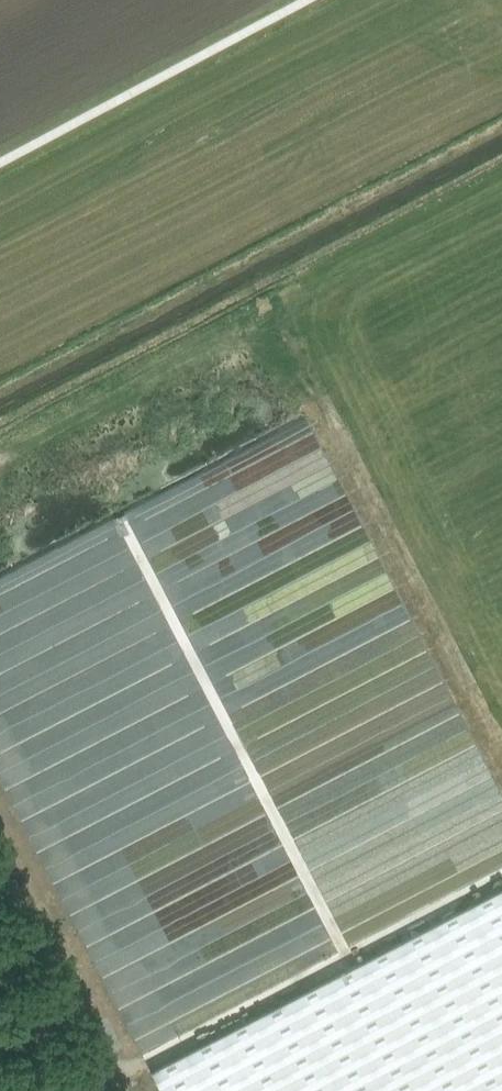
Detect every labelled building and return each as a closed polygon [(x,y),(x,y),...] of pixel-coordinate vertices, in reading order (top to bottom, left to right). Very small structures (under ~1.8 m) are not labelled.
[(135,976),(121,1056),(260,955),(250,942),(257,937),(246,939),(238,929),(268,907),(262,879),(226,886),(222,882),(163,872),(205,841),(177,836),(163,846),(159,868),(156,853),(152,853),(144,898),(136,896),(134,888),(118,891),(127,934),(195,920),(197,929),(181,940),(199,965),(182,977),(185,991),(144,984),(160,980),(135,976)] [(152,1070),(163,1090),(501,1090),(501,889),(152,1070)]
